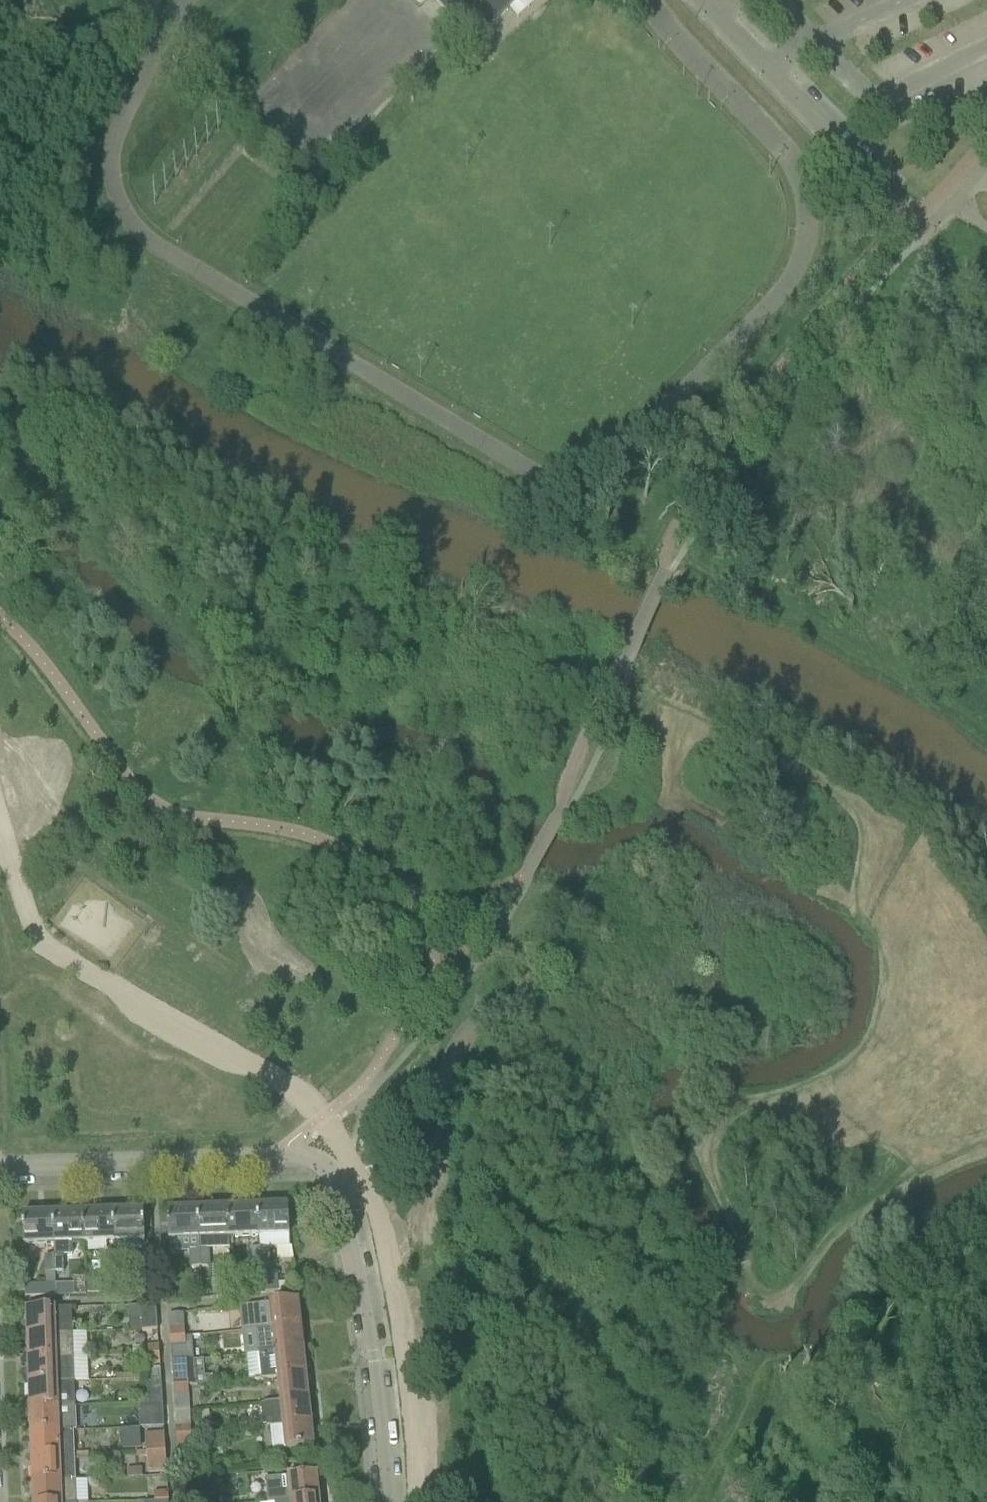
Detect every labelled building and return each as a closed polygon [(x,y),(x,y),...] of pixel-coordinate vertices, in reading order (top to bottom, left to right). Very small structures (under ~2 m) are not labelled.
[(472,40),(483,30),(484,30),(508,8),(506,6),(512,0),(434,0),(472,40)] [(288,1207),(257,1208),(258,1237),(259,1249),(259,1266),(260,1294),(277,1293),(276,1274),(271,1274),(270,1265),(268,1265),(267,1248),(290,1247),(288,1207)] [(257,1208),(227,1209),(228,1238),(258,1237),(257,1208)] [(227,1209),(197,1210),(198,1239),(228,1238),(227,1209)] [(198,1239),(197,1210),(167,1211),(168,1240),(198,1239)] [(143,1212),(112,1213),(113,1242),(144,1241),(143,1212)] [(113,1242),(112,1213),(82,1214),(83,1243),(113,1242)] [(82,1214),(52,1215),(54,1244),(54,1256),(55,1273),(62,1273),(63,1273),(62,1256),(73,1256),(72,1243),(83,1243),(82,1214)] [(52,1215),(22,1216),(23,1245),(54,1244),(52,1215)] [(259,1266),(259,1249),(250,1249),(251,1266),(259,1266)] [(199,1268),(199,1251),(190,1251),(191,1268),(199,1268)] [(199,1251),(199,1268),(208,1267),(207,1251),(199,1251)] [(114,1254),(105,1254),(106,1271),(114,1271),(114,1254)] [(122,1254),(114,1254),(114,1271),(123,1270),(122,1254)] [(54,1256),(45,1256),(46,1273),(55,1273),(54,1256)] [(46,1285),(24,1285),(24,1298),(56,1297),(55,1290),(55,1285),(55,1284),(46,1285)] [(72,1285),(55,1285),(55,1290),(56,1297),(73,1297),(72,1285)] [(255,1306),(258,1330),(254,1330),(254,1331),(301,1326),(298,1301),(269,1304),(269,1305),(255,1306)] [(157,1331),(156,1306),(141,1307),(142,1331),(157,1331)] [(71,1309),(54,1309),(25,1310),(26,1335),(72,1334),(71,1309)] [(301,1326),(254,1331),(257,1355),(303,1350),(301,1326)] [(169,1338),(184,1338),(183,1328),(169,1329),(169,1338)] [(73,1358),(72,1334),(26,1335),(27,1360),(73,1358)] [(184,1338),(169,1338),(170,1348),(184,1347),(184,1338)] [(144,1356),(159,1355),(158,1346),(144,1347),(144,1356)] [(303,1350),(257,1355),(259,1379),(277,1378),(306,1375),(303,1350)] [(159,1364),(159,1355),(144,1356),(145,1365),(159,1364)] [(73,1383),(73,1358),(27,1360),(28,1384),(73,1383)] [(187,1386),(185,1362),(171,1363),(172,1378),(173,1387),(187,1386)] [(306,1375),(277,1378),(279,1402),(308,1399),(306,1375)] [(160,1379),(146,1380),(147,1405),(162,1404),(160,1379)] [(74,1407),(73,1383),(28,1384),(29,1409),(74,1407)] [(187,1396),(187,1386),(173,1387),(173,1396),(187,1396)] [(308,1399),(279,1402),(260,1404),(262,1427),(269,1426),(269,1427),(311,1423),(308,1399)] [(162,1413),(162,1404),(147,1405),(148,1414),(162,1413)] [(75,1431),(74,1407),(29,1409),(30,1433),(73,1431),(75,1431)] [(311,1423),(269,1427),(271,1453),(313,1448),(311,1423)] [(176,1436),(190,1435),(189,1426),(175,1427),(176,1436)] [(74,1456),(73,1431),(30,1433),(31,1457),(74,1456)] [(165,1452),(164,1443),(164,1433),(145,1434),(146,1454),(165,1452)] [(190,1435),(176,1436),(177,1460),(191,1459),(191,1444),(190,1435)] [(166,1472),(165,1452),(146,1454),(147,1473),(166,1472)] [(74,1456),(31,1457),(32,1482),(75,1480),(74,1456)] [(126,1478),(141,1477),(141,1469),(126,1470),(126,1478)] [(319,1499),(316,1474),(276,1478),(278,1501),(288,1501),(319,1499)] [(75,1480),(32,1482),(32,1501),(75,1501),(75,1480)] [(168,1501),(167,1492),(153,1493),(154,1501),(155,1501),(168,1501)]
